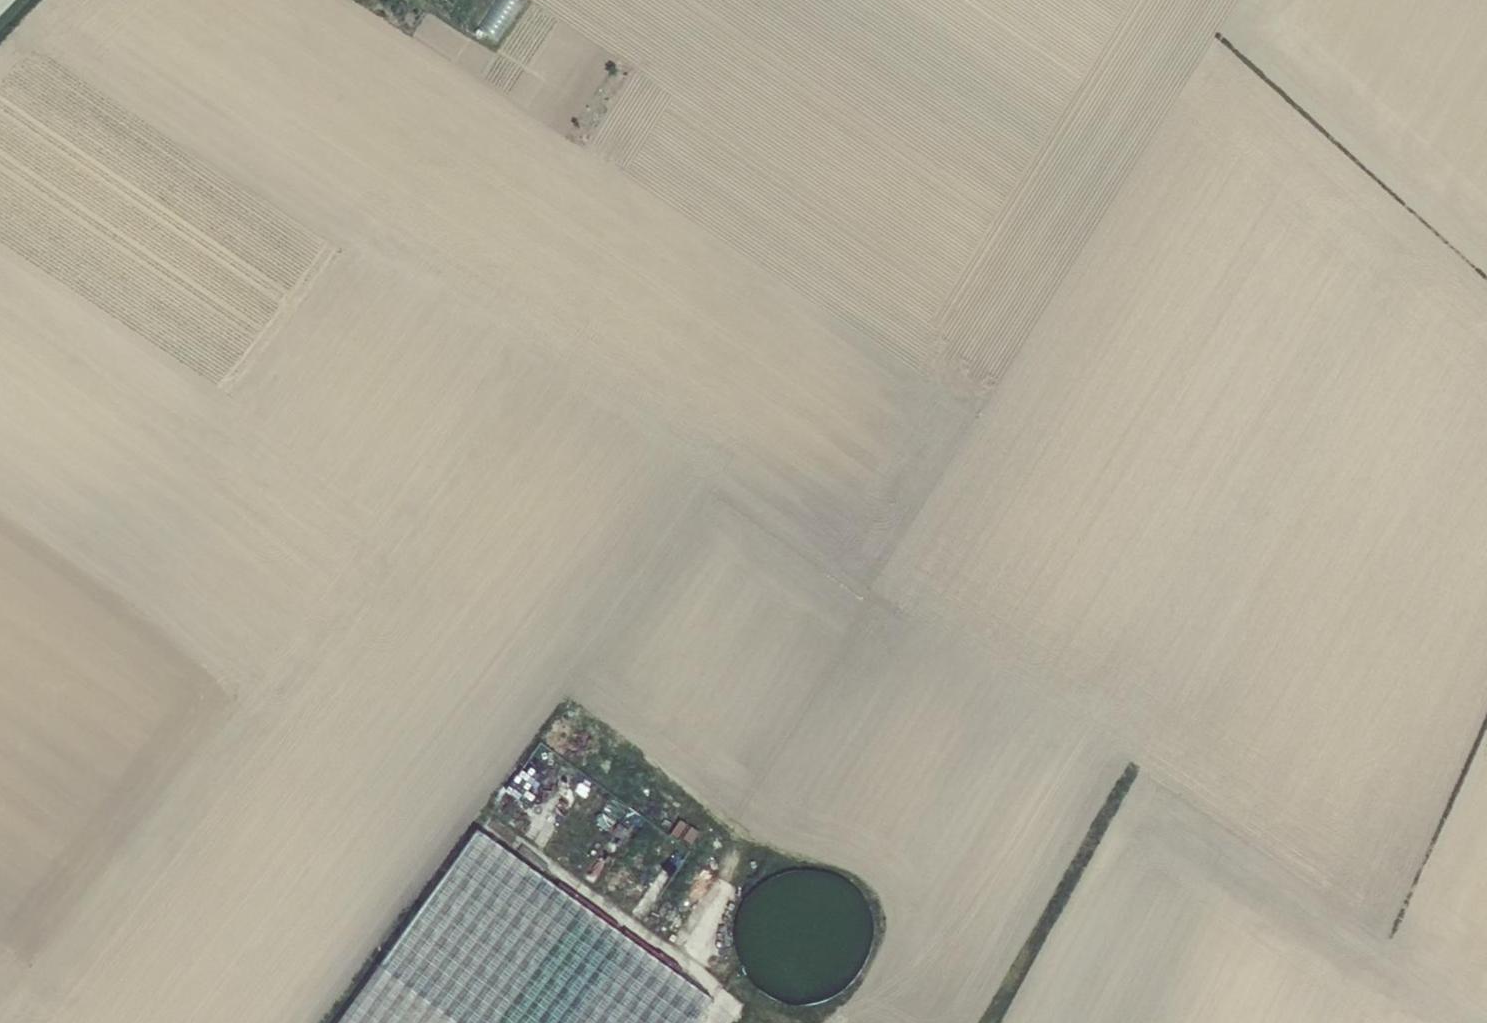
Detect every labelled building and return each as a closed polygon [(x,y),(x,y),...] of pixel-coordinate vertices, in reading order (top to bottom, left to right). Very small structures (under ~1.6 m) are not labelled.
[(716,994),(481,825),(341,1022),(695,1022),(716,994)]
